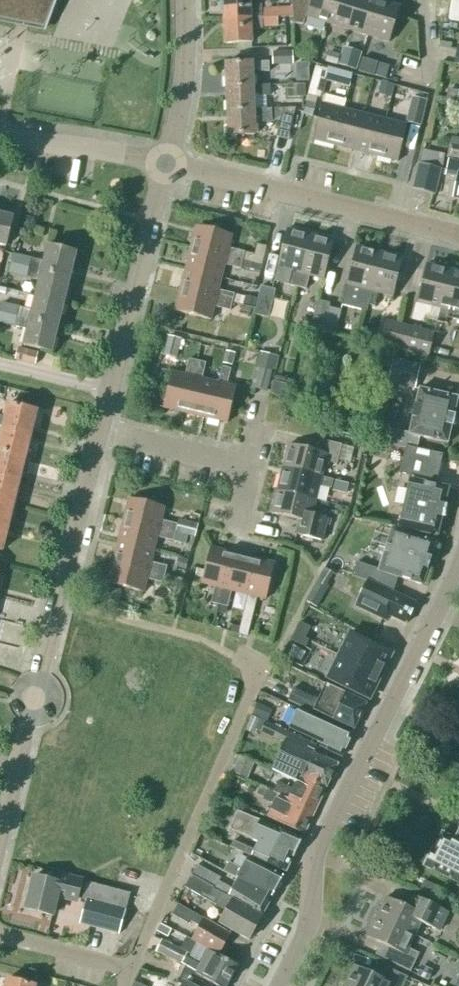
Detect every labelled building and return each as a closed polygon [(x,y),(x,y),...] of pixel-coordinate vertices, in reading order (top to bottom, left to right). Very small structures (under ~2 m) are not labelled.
[(47,28),(58,0),(0,0),(0,18),(47,28)] [(224,20),(251,19),(250,18),(261,18),(261,9),(261,5),(250,5),(250,0),(223,0),(224,20)] [(334,0),(292,0),(293,24),(302,25),(305,17),(326,24),(334,0)] [(356,0),(334,0),(326,24),(347,30),(356,0)] [(379,1),(376,0),(356,0),(347,30),(368,36),(379,1)] [(379,1),(368,36),(389,43),(400,7),(379,1)] [(276,8),(261,9),(261,18),(261,19),(277,18),(276,8)] [(262,30),(262,27),(261,19),(261,18),(250,18),(251,19),(224,20),(224,45),(252,44),(251,30),(262,30)] [(277,18),(261,19),(262,27),(263,27),(277,26),(277,18)] [(357,71),(362,54),(343,48),(341,55),(338,65),(357,71)] [(341,55),(329,51),(326,62),(338,66),(338,65),(341,55)] [(272,65),(293,65),(292,52),(272,53),(272,65)] [(363,59),(358,72),(374,77),(379,64),(363,59)] [(252,71),(258,71),(258,63),(225,64),(226,88),(253,87),(253,86),(252,71)] [(341,72),(338,83),(350,86),(353,75),(341,72)] [(380,93),(391,96),(394,86),(382,83),(380,93)] [(305,85),(285,86),(285,98),(305,97),(305,85)] [(260,94),(259,86),(253,86),(253,87),(226,88),(227,111),(254,109),(253,94),(260,94)] [(446,103),(457,105),(458,92),(458,91),(448,89),(446,103)] [(427,101),(413,97),(407,123),(420,127),(427,101)] [(306,102),(305,107),(303,115),(313,117),(316,105),(306,102)] [(334,146),(343,110),(322,105),(313,141),(334,146)] [(270,109),(271,118),(281,118),(278,130),(289,133),(296,108),(295,108),(270,109)] [(270,109),(254,109),(227,111),(228,136),(255,135),(254,122),(271,121),(271,118),(270,109)] [(355,151),(364,115),(343,110),(334,146),(355,151)] [(376,157),(385,120),(364,115),(355,151),(376,157)] [(385,120),(376,157),(397,162),(407,126),(385,120)] [(441,170),(445,156),(424,152),(421,165),(440,170),(441,170)] [(447,162),(445,170),(458,173),(453,199),(458,200),(458,164),(447,162)] [(412,191),(433,196),(440,170),(418,165),(412,191)] [(5,247),(13,218),(0,215),(0,246),(5,247)] [(232,236),(196,227),(190,248),(242,261),(244,253),(229,249),(232,236)] [(297,288),(310,236),(287,230),(277,268),(274,282),(297,288)] [(310,236),(297,288),(306,290),(309,277),(323,280),(333,241),(310,236)] [(29,269),(70,279),(76,254),(47,247),(43,262),(32,259),(29,269)] [(366,305),(379,253),(356,247),(346,286),(341,306),(364,312),(366,305)] [(240,269),(242,261),(190,248),(185,269),(221,278),(224,266),(240,269)] [(253,255),(244,253),(242,261),(251,263),(261,266),(263,258),(253,255)] [(379,253),(366,305),(375,307),(378,294),(392,297),(402,259),(379,253)] [(29,269),(32,259),(13,254),(11,264),(29,269)] [(240,269),(240,270),(249,272),(251,263),(242,261),(240,269)] [(29,269),(11,264),(8,274),(27,279),(27,278),(29,269)] [(437,322),(449,270),(426,265),(417,303),(431,306),(427,320),(437,322)] [(29,269),(27,278),(38,281),(35,296),(64,303),(70,279),(29,269)] [(221,278),(185,269),(180,290),(232,303),(234,295),(218,291),(221,278)] [(437,322),(445,325),(447,319),(458,322),(458,273),(449,270),(437,322)] [(261,287),(254,315),(268,319),(275,291),(261,287)] [(214,307),(230,311),(232,303),(180,290),(175,312),(211,321),(214,307)] [(235,295),(233,303),(242,306),(245,297),(235,295)] [(64,303),(35,296),(31,311),(20,309),(17,318),(58,328),(64,303)] [(246,296),(244,304),(253,306),(255,298),(246,296)] [(328,307),(329,307),(330,303),(317,300),(311,324),(324,327),(328,307)] [(0,308),(0,313),(17,318),(20,309),(20,308),(1,303),(0,308)] [(341,310),(329,307),(328,307),(324,327),(322,332),(335,335),(341,310)] [(17,318),(0,313),(0,324),(15,328),(15,327),(17,318)] [(17,318),(15,327),(26,330),(22,346),(52,353),(58,328),(17,318)] [(393,349),(399,325),(386,322),(380,346),(393,349)] [(405,352),(411,328),(399,325),(393,349),(405,352)] [(362,327),(359,336),(372,339),(374,330),(362,327)] [(411,328),(405,352),(428,358),(434,334),(411,328)] [(176,359),(181,339),(166,335),(161,356),(176,359)] [(35,365),(38,351),(17,347),(14,361),(35,365)] [(225,352),(223,364),(232,366),(234,354),(225,352)] [(415,389),(421,365),(393,358),(388,383),(415,389)] [(184,414),(197,362),(189,360),(185,376),(172,372),(163,409),(184,414)] [(184,414),(205,419),(214,383),(201,380),(205,364),(197,362),(184,414)] [(273,382),(277,367),(259,363),(254,389),(270,392),(273,382)] [(218,384),(214,383),(205,419),(227,424),(236,388),(227,386),(230,370),(222,367),(218,384)] [(270,392),(270,395),(283,398),(286,385),(273,382),(270,392)] [(405,448),(417,449),(419,438),(447,444),(451,426),(453,427),(456,416),(454,415),(458,399),(419,390),(409,433),(390,429),(387,444),(405,448)] [(37,412),(8,405),(5,417),(0,416),(0,428),(31,436),(37,412)] [(25,458),(31,436),(0,428),(0,452),(25,458)] [(288,445),(283,468),(321,478),(325,462),(337,465),(338,462),(340,454),(341,447),(342,446),(319,440),(316,452),(296,447),(288,445)] [(340,454),(338,462),(348,464),(351,457),(353,448),(342,446),(341,447),(340,454)] [(442,455),(417,449),(405,448),(399,474),(401,475),(401,473),(436,481),(442,455)] [(25,458),(0,452),(0,477),(19,481),(25,458)] [(333,480),(321,478),(283,468),(277,491),(299,496),(316,500),(319,486),(331,489),(333,480)] [(14,504),(19,481),(0,477),(0,501),(14,504)] [(443,518),(446,507),(445,507),(449,488),(404,478),(401,491),(406,492),(400,519),(397,527),(438,537),(442,518),(443,518)] [(336,482),(334,491),(345,494),(348,484),(336,482)] [(316,500),(299,496),(277,491),(271,514),(299,521),(296,535),(322,541),(327,520),(312,516),(316,500)] [(128,499),(123,521),(175,533),(177,525),(161,521),(164,508),(128,499)] [(8,527),(14,504),(0,501),(0,525),(8,527)] [(123,521),(118,542),(154,550),(157,538),(173,542),(173,541),(175,533),(123,521)] [(177,525),(175,533),(182,535),(194,538),(197,526),(178,521),(177,525)] [(2,551),(8,527),(0,525),(0,551),(2,551)] [(422,585),(435,543),(392,529),(380,569),(356,562),(352,576),(367,581),(374,583),(393,591),(398,577),(422,585)] [(182,535),(176,534),(174,542),(185,545),(187,537),(182,535)] [(118,542),(113,562),(165,575),(167,567),(151,563),(154,550),(118,542)] [(218,605),(231,553),(210,548),(201,584),(215,588),(211,603),(218,605)] [(243,595),(252,559),(231,553),(218,605),(227,608),(231,592),(243,595)] [(179,559),(177,567),(184,569),(187,560),(179,559)] [(252,559),(243,595),(248,596),(244,612),(252,614),(256,598),(265,600),(274,564),(252,559)] [(107,584),(143,593),(146,580),(162,584),(165,575),(113,562),(107,584)] [(317,581),(306,602),(316,608),(328,587),(317,581)] [(406,625),(416,604),(387,590),(367,581),(355,606),(385,621),(388,616),(406,625)] [(244,612),(240,627),(248,629),(249,629),(252,614),(244,612)] [(299,623),(294,634),(305,639),(310,628),(299,623)] [(232,625),(231,632),(238,634),(240,627),(232,625)] [(308,641),(305,639),(294,634),(290,641),(305,648),(308,641)] [(338,657),(379,676),(390,654),(348,634),(338,657)] [(301,660),(305,652),(293,646),(288,654),(301,660)] [(327,680),(369,699),(379,676),(338,657),(327,680)] [(366,704),(345,694),(324,684),(318,699),(294,687),(287,701),(313,713),(314,711),(333,720),(354,730),(366,704)] [(256,705),(251,716),(265,721),(269,710),(256,705)] [(342,757),(352,734),(299,708),(290,729),(329,747),(328,750),(342,757)] [(246,730),(253,733),(258,721),(251,718),(246,730)] [(265,723),(260,733),(284,744),(289,734),(265,723)] [(305,779),(326,790),(338,765),(312,753),(316,746),(289,734),(284,744),(272,771),(287,777),(289,778),(296,781),(302,784),(305,779)] [(247,780),(254,762),(239,756),(231,773),(247,780)] [(272,793),(278,795),(316,811),(326,790),(305,779),(302,784),(296,781),(292,788),(278,781),(272,793)] [(260,787),(258,793),(264,796),(267,790),(260,787)] [(304,835),(316,811),(278,795),(267,817),(304,835)] [(260,821),(237,811),(230,828),(259,842),(255,850),(233,840),(230,847),(286,873),(292,858),(293,859),(302,840),(260,820),(260,821)] [(424,867),(458,884),(458,828),(453,840),(442,834),(433,851),(432,850),(424,867)] [(283,876),(247,857),(241,869),(228,862),(224,872),(237,879),(272,897),(283,876)] [(214,888),(218,881),(219,882),(221,879),(198,865),(197,866),(192,875),(210,886),(214,888)] [(59,884),(33,877),(25,909),(53,916),(58,894),(78,899),(83,880),(61,875),(59,884)] [(215,905),(221,894),(213,890),(214,888),(210,886),(192,875),(185,888),(215,905)] [(262,916),(272,897),(237,879),(232,889),(219,882),(218,881),(214,888),(213,890),(221,894),(227,898),(228,897),(262,916)] [(85,882),(81,898),(96,902),(126,910),(130,894),(85,882)] [(219,924),(248,940),(261,917),(233,900),(232,901),(221,894),(215,905),(226,911),(219,924)] [(377,917),(415,935),(422,922),(439,931),(448,913),(411,895),(406,907),(386,898),(377,917)] [(96,902),(89,928),(119,936),(126,910),(96,902)] [(230,934),(204,919),(178,905),(172,915),(188,924),(190,921),(200,926),(192,940),(195,942),(218,955),(230,934)] [(409,948),(415,935),(377,917),(367,938),(395,951),(390,962),(410,971),(419,954),(409,948)] [(160,924),(156,931),(167,937),(170,930),(160,924)] [(185,936),(178,948),(187,952),(189,953),(195,942),(192,940),(185,936)] [(181,963),(187,952),(178,948),(162,940),(157,952),(181,963)] [(216,985),(226,985),(237,967),(207,950),(200,964),(186,956),(181,964),(186,966),(195,972),(195,974),(216,985)] [(195,974),(195,972),(186,966),(178,980),(184,983),(183,985),(216,985),(195,974)] [(347,985),(404,985),(408,977),(387,967),(381,979),(353,966),(344,985),(347,985)] [(420,968),(416,975),(428,980),(431,973),(420,968)]
